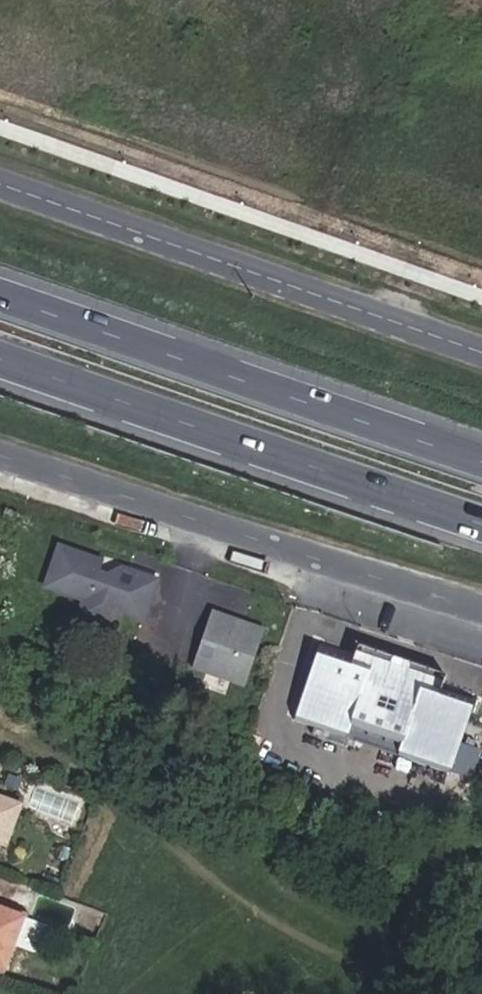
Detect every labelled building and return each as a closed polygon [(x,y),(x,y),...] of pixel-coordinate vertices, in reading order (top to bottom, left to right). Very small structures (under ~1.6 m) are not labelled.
[(133,605),(153,612),(163,582),(136,573),(134,577),(121,573),(112,577),(103,574),(107,563),(64,548),(50,590),(88,603),(92,604),(90,609),(94,619),(111,624),(121,620),(124,609),(133,605)] [(136,573),(107,563),(103,574),(112,577),(121,573),(134,577),(136,573)] [(126,616),(149,624),(153,612),(133,605),(124,609),(121,620),(111,624),(94,619),(90,609),(92,604),(88,603),(82,618),(120,631),(126,616)] [(199,664),(251,682),(268,631),(237,620),(235,625),(215,618),(199,664)] [(408,674),(390,668),(393,660),(358,649),(355,656),(321,644),(295,721),(450,774),(476,697),(442,686),(445,678),(410,665),(408,674)] [(393,660),(390,668),(408,674),(410,665),(393,660)] [(0,798),(0,843),(5,845),(20,805),(0,798)] [(22,918),(0,909),(0,976),(22,918)]
